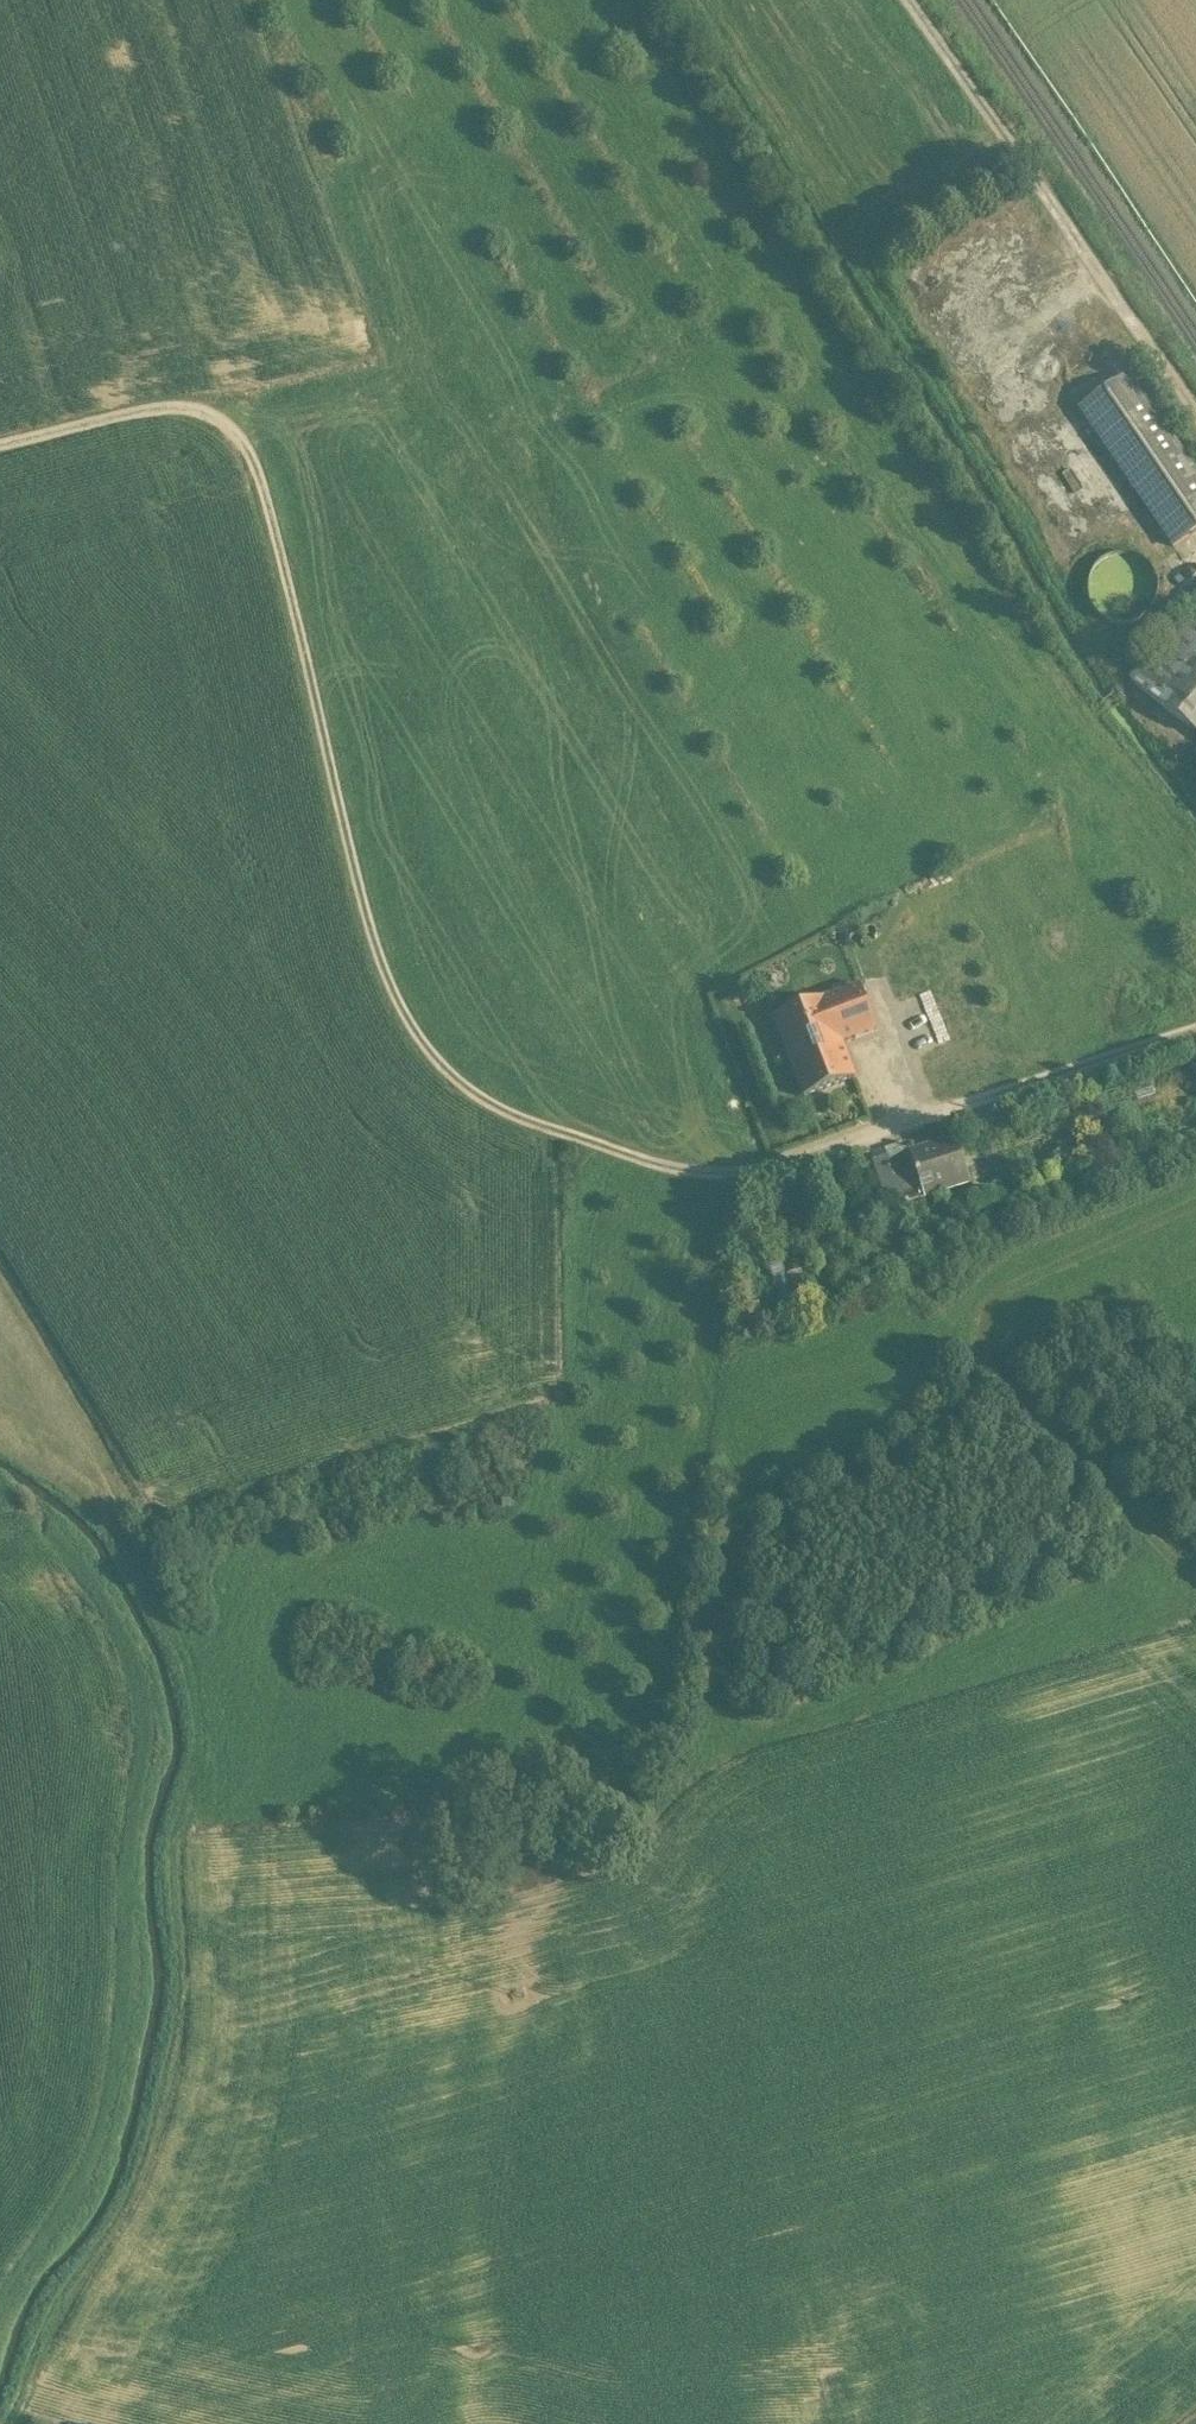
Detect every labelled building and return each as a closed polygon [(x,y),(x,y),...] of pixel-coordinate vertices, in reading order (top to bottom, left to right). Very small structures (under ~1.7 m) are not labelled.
[(1129,376),(1080,410),(1174,547),(1195,532),(1195,475),(1129,376)] [(1131,681),(1195,735),(1195,603),(1131,681)] [(860,986),(774,1018),(804,1097),(855,1077),(842,1043),(877,1030),(860,986)] [(955,1137),(888,1159),(902,1205),(906,1204),(906,1206),(909,1205),(908,1203),(970,1184),(955,1137)]
